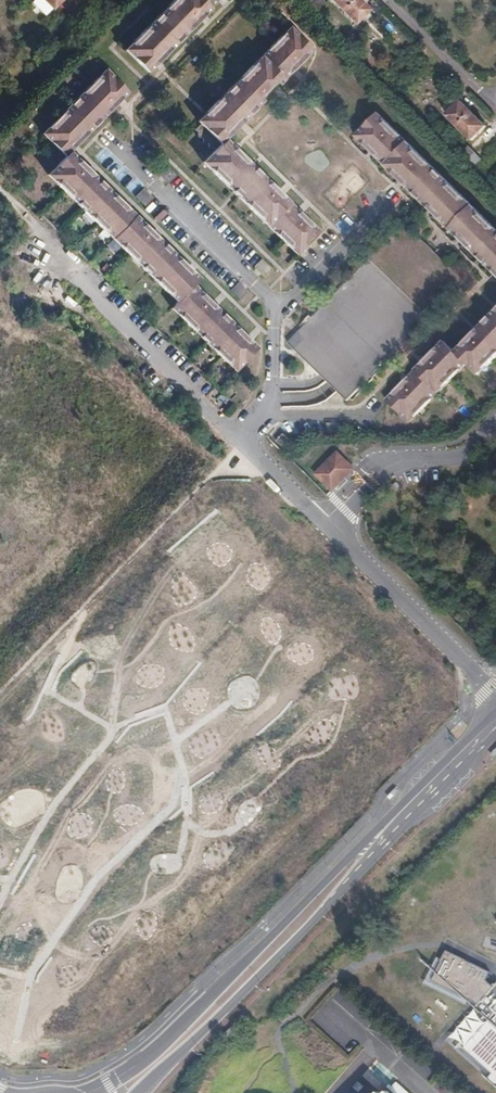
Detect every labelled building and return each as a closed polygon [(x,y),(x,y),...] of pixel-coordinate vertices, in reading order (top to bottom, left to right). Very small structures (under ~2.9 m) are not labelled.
[(192,18),(198,11),(201,14),(215,1),(213,0),(170,0),(166,4),(169,7),(159,17),(156,14),(150,20),(153,23),(144,32),(142,29),(130,40),(133,44),(123,53),(143,73),(151,66),(148,62),(153,57),(156,60),(195,21),(192,18)] [(323,1),(322,0),(312,0),(306,6),(311,11),(312,13),(323,1)] [(352,23),(367,9),(359,0),(330,0),(352,23)] [(159,17),(169,7),(166,4),(156,14),(159,17)] [(195,21),(201,14),(198,11),(192,18),(195,21)] [(144,32),(153,23),(150,20),(142,29),(144,32)] [(282,38),(290,30),(287,26),(279,35),(282,38)] [(265,90),(272,83),(275,86),(288,73),(284,70),(290,64),(293,67),(311,50),(290,30),(282,38),(279,35),(267,47),(270,50),(262,58),(252,68),(249,65),(237,77),(240,80),(232,88),(229,85),(223,91),(226,95),(217,104),(214,100),(203,112),(206,115),(197,124),(217,144),(213,149),(202,159),(212,169),(209,172),(219,182),(223,179),(232,188),(229,192),(235,198),(238,194),(247,203),(244,207),(255,218),(259,215),(268,224),(278,234),(275,237),(286,248),(289,244),(297,252),(317,232),(299,214),(296,217),(291,212),(294,209),(281,196),(278,199),(272,194),(275,190),(250,165),(234,150),(231,153),(225,148),(228,144),(223,139),(235,126),(232,123),(238,117),(241,120),(268,93),(265,90)] [(123,53),(133,44),(130,40),(120,49),(123,53)] [(262,58),(270,50),(267,47),(259,55),(262,58)] [(252,68),(262,58),(259,55),(249,65),(252,68)] [(288,73),(293,67),(290,64),(284,70),(288,73)] [(224,366),(228,362),(235,369),(254,349),(249,343),(246,346),(240,341),(243,338),(215,310),(212,313),(205,306),(208,303),(190,286),(196,280),(189,273),(186,276),(180,269),(183,267),(155,239),(152,242),(145,236),(149,233),(126,210),(125,209),(122,213),(116,207),(119,203),(90,175),(87,178),(81,173),(84,169),(67,151),(76,142),(73,139),(79,133),(82,136),(112,105),(109,102),(115,96),(118,99),(124,92),(104,72),(95,81),(92,77),(81,89),(84,92),(77,101),(73,97),(67,104),(70,107),(62,116),(58,113),(47,124),(50,128),(42,136),(62,156),(47,172),(57,181),(54,185),(64,195),(67,192),(76,201),(73,205),(79,210),(83,207),(91,215),(88,219),(99,230),(103,227),(121,244),(117,248),(129,260),(132,256),(141,265),(138,268),(144,274),(147,271),(155,279),(152,282),(164,294),(167,290),(176,300),(173,303),(171,306),(181,316),(177,320),(189,331),(192,327),(201,336),(198,340),(204,346),(208,342),(217,352),(214,355),(224,366)] [(232,88),(240,80),(237,77),(229,85),(232,88)] [(268,93),(275,86),(272,83),(265,90),(268,93)] [(217,104),(226,95),(223,91),(214,100),(217,104)] [(458,101),(443,115),(469,141),(483,127),(458,101)] [(62,116),(70,107),(67,104),(58,113),(62,116)] [(197,124),(206,115),(203,112),(194,121),(197,124)] [(464,241),(461,244),(467,249),(470,247),(479,255),(476,258),(481,263),(484,261),(493,270),(495,272),(495,232),(375,112),(355,133),(364,142),(361,145),(367,151),(370,148),(375,153),(384,161),(394,171),(391,174),(397,180),(399,177),(414,192),(411,195),(417,200),(420,197),(430,207),(435,213),(433,215),(438,220),(440,217),(450,227),(459,236),(464,241)] [(235,126),(241,120),(238,117),(232,123),(235,126)] [(42,136),(50,128),(47,124),(38,133),(42,136)] [(217,144),(197,124),(192,129),(195,131),(194,137),(200,136),(199,143),(205,142),(205,148),(210,147),(213,149),(217,144)] [(76,142),(82,136),(79,133),(73,139),(76,142)] [(364,142),(355,133),(352,136),(361,145),(364,142)] [(234,150),(228,144),(225,148),(231,153),(234,150)] [(461,163),(472,153),(465,146),(454,156),(461,163)] [(384,161),(375,153),(372,156),(381,164),(384,161)] [(212,169),(202,159),(199,162),(209,172),(212,169)] [(394,171),(384,161),(381,164),(391,174),(394,171)] [(89,174),(84,169),(81,173),(87,178),(90,175),(89,174)] [(57,181),(47,172),(43,175),(54,185),(57,181)] [(414,192),(399,177),(397,180),(397,181),(411,195),(414,192)] [(232,188),(223,179),(219,182),(229,192),(232,188)] [(143,190),(136,196),(143,204),(151,198),(143,190)] [(281,196),(275,190),(272,194),(278,199),(281,196)] [(76,201),(67,192),(64,195),(73,205),(76,201)] [(247,203),(238,194),(235,198),(244,207),(247,203)] [(430,207),(420,197),(417,200),(427,210),(430,207)] [(125,209),(119,203),(116,207),(122,213),(125,209)] [(91,215),(83,207),(79,210),(88,219),(91,215)] [(435,213),(430,207),(427,210),(433,215),(435,213)] [(347,214),(336,225),(343,232),(355,221),(347,214)] [(268,224),(259,215),(255,218),(265,227),(268,224)] [(450,227),(440,217),(438,220),(447,230),(450,227)] [(278,234),(268,224),(265,227),(275,237),(278,234)] [(284,343),(320,379),(329,387),(343,401),(351,393),(460,281),(441,262),(430,251),(423,245),(401,224),(293,334),(284,343)] [(121,244),(103,227),(99,230),(117,248),(121,244)] [(459,236),(450,227),(447,230),(456,238),(459,236)] [(155,239),(154,237),(149,233),(145,236),(152,242),(155,239)] [(433,247),(427,241),(423,245),(430,251),(433,247)] [(297,252),(289,244),(286,248),(294,256),(297,252)] [(479,255),(470,247),(467,249),(476,258),(479,255)] [(53,262),(40,249),(31,258),(43,270),(53,262)] [(141,265),(132,256),(129,260),(138,268),(141,265)] [(493,270),(484,261),(481,263),(490,272),(493,270)] [(189,273),(183,267),(180,269),(186,276),(189,273)] [(155,279),(147,271),(144,274),(152,282),(155,279)] [(176,300),(167,290),(164,294),(173,303),(176,300)] [(215,310),(208,303),(205,306),(212,313),(215,310)] [(181,316),(171,306),(167,310),(177,320),(181,316)] [(494,314),(491,311),(473,330),(476,333),(471,338),(468,335),(450,353),(439,342),(422,359),(425,362),(419,368),(416,365),(403,378),(407,381),(402,386),(399,383),(381,401),(402,421),(411,412),(414,415),(425,404),(422,401),(431,392),(440,383),(443,386),(456,372),(453,370),(460,363),(463,366),(471,373),(479,364),(482,367),(494,355),(491,352),(495,347),(495,313),(494,314)] [(201,336),(192,327),(189,331),(198,340),(201,336)] [(284,343),(293,334),(288,334),(281,341),(284,343)] [(249,343),(243,338),(240,341),(246,346),(249,343)] [(217,352),(208,342),(204,346),(214,355),(217,352)] [(419,368),(425,362),(422,359),(416,365),(419,368)] [(235,369),(228,362),(224,366),(231,373),(235,369)] [(456,372),(463,366),(460,363),(453,370),(456,372)] [(473,376),(482,367),(479,364),(471,373),(473,376)] [(402,386),(407,381),(403,378),(399,383),(402,386)] [(434,395),(443,386),(440,383),(431,392),(434,395)] [(425,404),(434,395),(431,392),(422,401),(425,404)] [(347,404),(354,396),(351,393),(343,401),(347,404)] [(414,415),(411,412),(402,421),(405,425),(414,415)] [(279,433),(271,441),(282,452),(290,444),(279,433)] [(359,453),(346,440),(315,474),(331,491),(341,480),(337,476),(359,453)] [(341,480),(349,470),(359,453),(337,476),(341,480)] [(467,1053),(495,1080),(495,993),(489,987),(493,977),(449,957),(435,988),(476,1007),(477,1003),(483,1008),(479,1013),(492,1025),(467,1053)]
